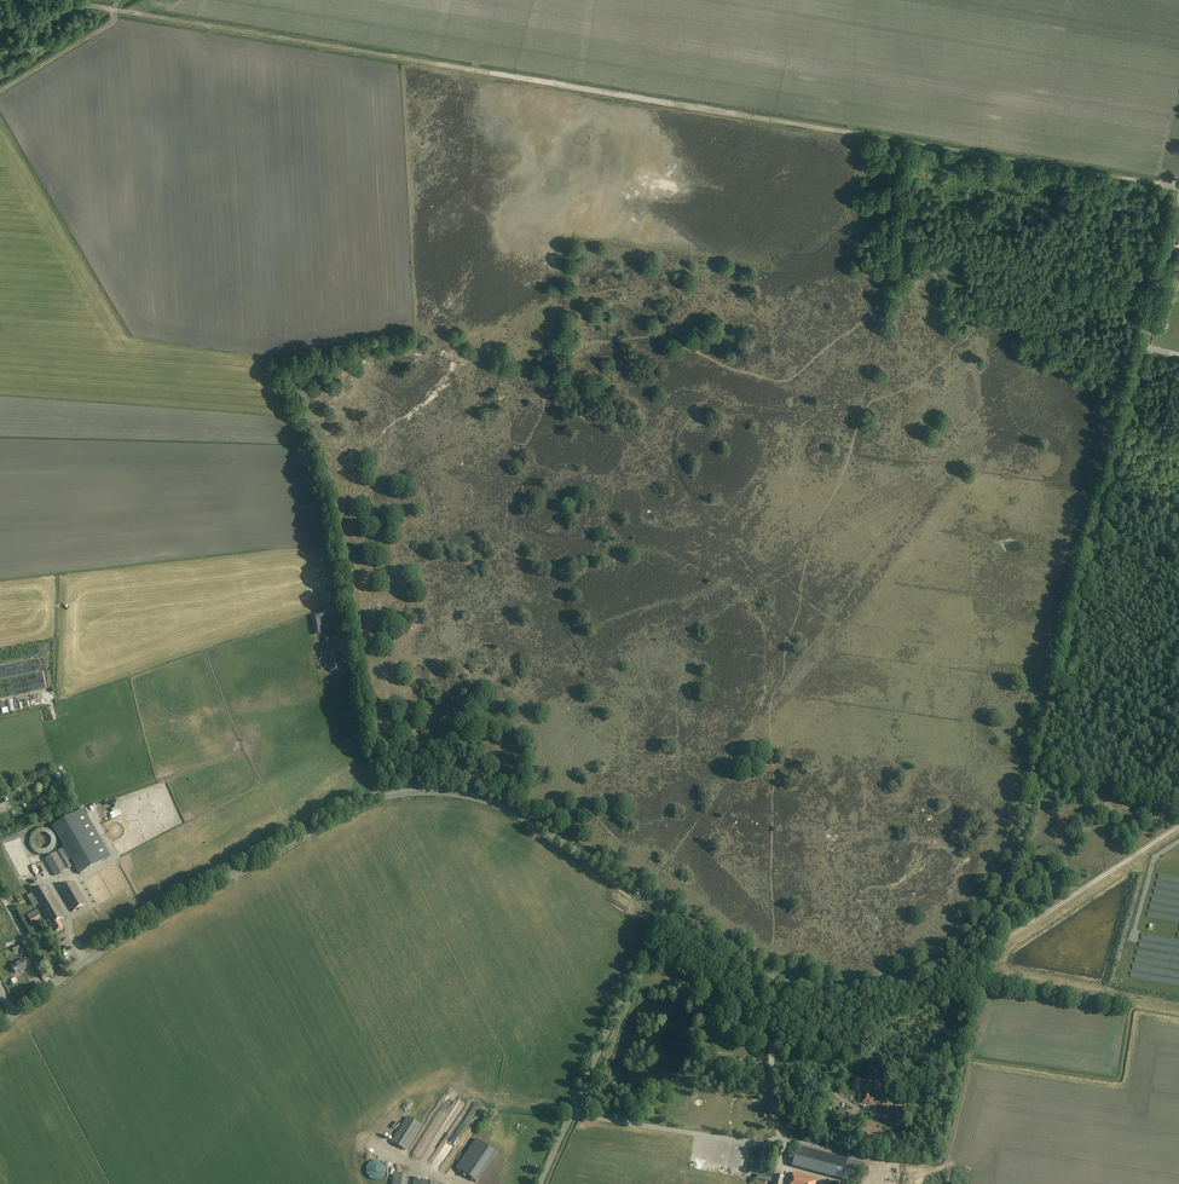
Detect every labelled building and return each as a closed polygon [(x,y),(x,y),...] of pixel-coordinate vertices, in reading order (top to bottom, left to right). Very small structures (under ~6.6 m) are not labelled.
[(320,621),(333,616),(330,608),(317,613),(320,621)] [(330,666),(329,666),(330,672),(341,670),(340,662),(341,662),(341,658),(339,658),(338,651),(325,653),(326,661),(329,660),(330,666)] [(9,810),(4,799),(0,801),(0,814),(9,810)] [(84,809),(52,827),(65,849),(45,860),(55,877),(72,867),(68,861),(71,859),(80,875),(111,856),(84,809)] [(101,819),(94,822),(101,837),(107,834),(101,819)] [(72,913),(87,904),(75,882),(60,891),(72,913)] [(29,888),(51,926),(52,925),(56,932),(63,927),(59,920),(65,917),(47,886),(36,892),(32,886),(29,888)] [(26,913),(35,909),(31,902),(23,906),(26,913)] [(23,969),(24,970),(28,967),(24,959),(12,966),(16,973),(23,969)] [(868,1081),(867,1085),(861,1084),(861,1080),(853,1079),(852,1088),(860,1089),(860,1088),(865,1089),(863,1103),(872,1104),(873,1098),(869,1098),(870,1092),(871,1092),(872,1088),(871,1088),(871,1085),(870,1085),(870,1081),(868,1081)] [(845,1113),(847,1113),(848,1108),(839,1107),(839,1112),(842,1113),(841,1115),(844,1116),(845,1113)] [(407,1116),(391,1141),(406,1151),(422,1126),(407,1116)] [(458,1127),(456,1134),(464,1136),(466,1130),(458,1127)] [(496,1152),(476,1139),(456,1169),(476,1182),(496,1152)] [(750,1172),(768,1176),(773,1151),(755,1147),(750,1172)] [(797,1147),(792,1167),(858,1183),(863,1164),(797,1147)] [(366,1170),(366,1171),(366,1172),(366,1173),(367,1174),(367,1175),(367,1176),(368,1177),(369,1178),(370,1179),(371,1179),(371,1180),(372,1180),(373,1180),(374,1181),(375,1181),(376,1181),(377,1181),(378,1181),(379,1180),(380,1180),(381,1180),(381,1179),(382,1179),(383,1178),(383,1177),(384,1177),(384,1176),(385,1175),(385,1174),(385,1173),(386,1172),(386,1171),(386,1170),(385,1169),(385,1168),(385,1167),(384,1167),(384,1166),(383,1165),(383,1164),(382,1164),(381,1163),(380,1162),(379,1162),(378,1162),(377,1162),(376,1161),(375,1162),(374,1162),(373,1162),(372,1162),(371,1163),(370,1164),(369,1164),(368,1165),(368,1166),(367,1167),(367,1168),(366,1169),(366,1170)] [(393,1183),(408,1183),(409,1175),(395,1173),(393,1183)] [(785,1176),(773,1173),(770,1183),(783,1183),(785,1176)] [(817,1179),(793,1173),(790,1183),(815,1183),(817,1179)]
